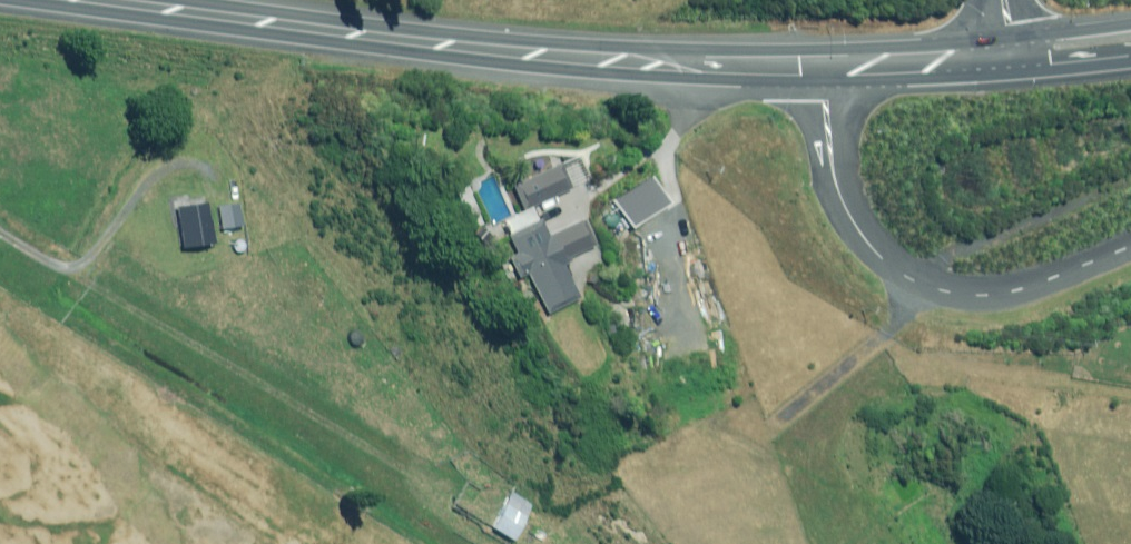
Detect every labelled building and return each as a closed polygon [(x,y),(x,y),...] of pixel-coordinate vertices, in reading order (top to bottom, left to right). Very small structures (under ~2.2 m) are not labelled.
[(569,186),(559,163),(507,185),(517,208),(569,186)] [(668,203),(652,178),(616,201),(632,226),(668,203)] [(247,226),(244,203),(221,206),(224,229),(247,226)] [(215,243),(211,204),(179,208),(184,247),(215,243)] [(540,219),(535,221),(528,207),(496,221),(510,253),(501,257),(511,278),(521,274),(536,309),(575,292),(560,258),(597,241),(585,216),(546,233),(540,219)] [(491,243),(477,225),(466,233),(481,251),(491,243)] [(539,505),(519,492),(496,528),(517,541),(539,505)]
